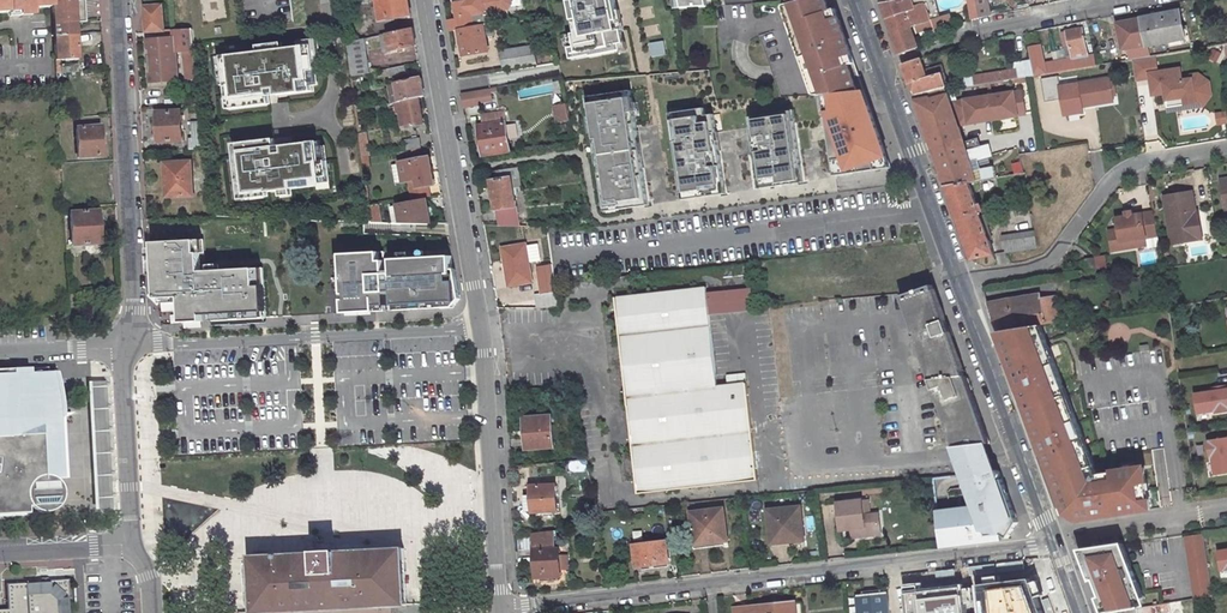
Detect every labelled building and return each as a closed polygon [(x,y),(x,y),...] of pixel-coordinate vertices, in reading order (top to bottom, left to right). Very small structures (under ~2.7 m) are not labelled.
[(29,12),(50,10),(50,0),(0,0),(0,17),(7,16),(8,21),(17,20),(17,16),(29,14),(29,12)] [(72,0),(50,0),(50,10),(51,26),(73,26),(84,25),(83,3),(72,3),(72,0)] [(328,17),(341,16),(339,0),(326,0),(328,17)] [(358,4),(377,0),(380,19),(409,14),(406,0),(357,0),(358,4)] [(448,31),(458,29),(483,25),(493,23),(491,11),(507,8),(510,4),(509,0),(454,0),(452,0),(456,18),(446,20),(448,31)] [(576,33),(571,34),(574,47),(568,48),(570,59),(589,56),(589,57),(621,51),(620,45),(623,44),(614,0),(569,0),(576,33)] [(674,8),(706,5),(705,0),(673,0),(674,8)] [(825,0),(799,0),(798,0),(791,3),(787,4),(797,31),(792,33),(801,56),(806,54),(819,92),(823,92),(863,88),(834,7),(828,9),(825,0)] [(880,3),(898,53),(916,47),(913,39),(916,37),(914,31),(919,29),(918,25),(932,20),(933,26),(935,30),(951,25),(949,15),(940,18),(935,1),(923,3),(922,0),(899,0),(880,3)] [(973,20),(992,16),(989,0),(969,0),(973,20)] [(787,4),(783,6),(792,33),(797,31),(787,4)] [(160,9),(142,9),(144,35),(163,33),(160,9)] [(1177,13),(1125,23),(1130,49),(1182,38),(1177,13)] [(932,20),(918,25),(919,29),(933,26),(932,20)] [(483,25),(458,29),(463,55),(488,51),(483,25)] [(73,26),(51,26),(54,77),(76,76),(76,72),(62,73),(61,67),(76,66),(74,44),(73,26)] [(411,28),(379,34),(383,52),(415,46),(413,37),(411,28)] [(1068,43),(1063,44),(1064,51),(1070,50),(1074,71),(1096,67),(1093,50),(1086,51),(1082,28),(1065,31),(1068,43)] [(149,85),(176,83),(172,41),(182,40),(186,71),(194,70),(191,44),(189,31),(160,34),(160,42),(146,43),(147,61),(149,85)] [(1025,33),(1018,35),(1020,46),(1028,45),(1025,33)] [(365,36),(345,40),(350,76),(371,72),(365,36)] [(298,40),(298,46),(312,44),(314,61),(320,60),(317,38),(298,40)] [(664,40),(650,43),(653,57),(667,54),(664,40)] [(282,49),(281,43),(258,46),(259,52),(282,49)] [(259,52),(222,57),(226,86),(226,90),(227,99),(232,98),(233,109),(269,104),(268,93),(268,89),(275,88),(276,92),(276,95),(311,90),(311,85),(309,70),(315,69),(314,61),(312,44),(298,46),(282,49),(259,52)] [(533,46),(501,52),(504,69),(536,64),(533,46)] [(806,54),(801,56),(814,93),(819,92),(806,54)] [(1041,59),(1031,61),(1034,75),(1057,71),(1053,54),(1041,57),(1041,59)] [(222,57),(216,58),(220,86),(226,86),(222,57)] [(1131,61),(1135,81),(1149,78),(1152,95),(1164,93),(1165,100),(1183,97),(1184,104),(1200,102),(1206,94),(1204,84),(1196,77),(1190,79),(1181,80),(1179,68),(1156,72),(1154,57),(1131,61)] [(920,59),(902,64),(915,100),(949,93),(943,73),(926,78),(920,59)] [(1031,61),(1013,63),(1014,69),(977,75),(976,71),(956,74),(959,89),(1025,78),(1034,77),(1034,75),(1031,61)] [(404,65),(391,67),(393,77),(406,75),(404,65)] [(194,70),(186,71),(187,82),(195,81),(194,70)] [(1189,75),(1190,79),(1196,77),(1204,84),(1206,94),(1200,102),(1184,104),(1185,108),(1202,105),(1210,94),(1208,81),(1197,73),(1189,75)] [(1108,79),(1059,87),(1057,76),(1040,79),(1044,103),(1061,99),(1063,116),(1082,113),(1080,107),(1112,102),(1108,79)] [(420,78),(395,82),(398,101),(418,97),(423,96),(422,86),(420,78)] [(581,80),(561,82),(566,104),(569,119),(588,115),(581,80)] [(863,88),(823,92),(829,125),(875,120),(863,88)] [(497,104),(495,89),(461,93),(462,108),(497,104)] [(588,107),(604,212),(648,205),(638,140),(630,90),(591,96),(592,107),(588,107)] [(1021,92),(991,97),(995,120),(1008,118),(1008,114),(1012,114),(1013,118),(1025,115),(1021,92)] [(952,103),(949,93),(915,100),(946,186),(968,182),(976,181),(970,161),(992,154),(989,143),(966,148),(959,126),(952,103)] [(418,97),(398,101),(402,125),(406,124),(406,127),(422,124),(420,112),(418,97)] [(995,120),(991,97),(952,103),(959,126),(973,124),(973,120),(977,120),(978,123),(995,120)] [(566,104),(552,106),(555,123),(569,120),(569,119),(566,104)] [(671,126),(682,200),(725,193),(718,147),(713,114),(705,115),(704,108),(673,112),(675,125),(671,126)] [(502,111),(480,114),(482,125),(477,126),(482,155),(509,151),(502,111)] [(753,147),(759,188),(803,182),(794,120),(789,121),(788,111),(754,116),(755,126),(750,127),(753,147)] [(179,112),(156,114),(156,128),(157,144),(182,142),(179,112)] [(1226,122),(1226,113),(1216,114),(1217,124),(1226,122)] [(875,120),(829,125),(835,176),(891,167),(875,120)] [(201,129),(191,130),(192,141),(188,142),(188,151),(204,150),(201,129)] [(98,130),(76,131),(77,159),(100,158),(99,145),(98,130)] [(275,151),(273,139),(243,143),(237,144),(239,156),(234,157),(239,195),(251,194),(266,191),(266,193),(280,191),(291,190),(315,187),(315,185),(314,179),(328,177),(326,162),(320,163),(318,148),(317,143),(296,145),(287,146),(282,147),(282,150),(283,154),(275,155),(275,151)] [(419,139),(405,142),(406,151),(421,148),(419,139)] [(369,145),(360,146),(362,158),(368,157),(372,157),(369,145)] [(430,196),(428,186),(433,185),(431,169),(429,156),(391,163),(394,183),(407,181),(410,200),(430,196)] [(191,164),(161,165),(162,176),(162,188),(165,188),(166,198),(193,197),(191,164)] [(983,169),(985,181),(998,179),(997,167),(983,169)] [(515,206),(512,194),(516,194),(515,186),(520,186),(517,168),(492,172),(493,180),(490,181),(497,217),(498,226),(523,226),(523,218),(516,218),(516,214),(504,215),(503,208),(515,206)] [(968,182),(946,186),(972,259),(995,255),(979,212),(983,211),(981,204),(976,206),(968,182)] [(266,191),(251,194),(252,201),(267,199),(266,193),(266,191)] [(1196,240),(1191,214),(1195,213),(1191,193),(1164,197),(1171,244),(1196,240)] [(440,198),(397,207),(400,223),(445,224),(443,212),(440,198)] [(380,204),(369,207),(371,223),(383,223),(380,204)] [(515,206),(503,208),(504,215),(516,214),(516,210),(515,206)] [(1157,236),(1153,213),(1133,216),(1125,217),(1116,219),(1118,230),(1108,232),(1111,251),(1121,250),(1120,242),(1144,238),(1157,236)] [(1202,240),(1197,213),(1195,213),(1191,214),(1196,240),(1202,240)] [(94,214),(69,216),(71,247),(97,245),(95,228),(94,214)] [(1035,230),(998,236),(1002,252),(1038,247),(1035,230)] [(1120,242),(1121,250),(1145,246),(1144,238),(1120,242)] [(202,240),(149,243),(151,291),(161,300),(185,301),(185,324),(208,324),(208,316),(268,314),(264,268),(206,271),(202,240)] [(525,244),(506,248),(510,268),(506,269),(509,285),(532,281),(525,244)] [(341,255),(344,314),(364,313),(387,311),(386,295),(393,295),(394,305),(407,305),(407,310),(429,309),(451,308),(460,298),(455,270),(451,270),(450,257),(384,263),(383,253),(341,255)] [(1094,257),(1083,260),(1085,271),(1096,269),(1094,257)] [(557,285),(544,285),(546,296),(538,295),(540,309),(561,309),(557,285)] [(932,285),(900,296),(914,334),(916,333),(917,337),(921,336),(919,330),(937,324),(945,321),(932,285)] [(706,292),(618,300),(620,324),(709,314),(706,292)] [(1042,295),(1012,300),(1014,305),(1044,300),(1042,295)] [(1012,300),(988,303),(999,331),(1038,326),(1042,325),(1064,322),(1060,298),(1044,300),(1014,305),(1012,300)] [(709,314),(620,324),(624,370),(715,360),(709,314)] [(921,336),(917,337),(921,346),(919,348),(931,379),(964,375),(945,321),(937,324),(919,330),(921,336)] [(1041,335),(1038,326),(999,331),(1023,395),(1033,420),(1043,448),(1051,464),(1059,488),(1068,512),(1079,519),(1094,517),(1094,513),(1108,511),(1109,515),(1152,509),(1151,499),(1147,499),(1144,484),(1149,483),(1146,467),(1113,472),(1114,476),(1101,478),(1099,474),(1096,465),(1091,467),(1086,454),(1091,453),(1088,444),(1083,446),(1081,439),(1085,437),(1075,412),(1071,414),(1062,390),(1066,388),(1054,357),(1050,358),(1047,350),(1051,349),(1046,333),(1041,335)] [(715,360),(624,370),(629,414),(734,402),(732,384),(718,386),(715,360)] [(31,509),(34,509),(38,513),(42,514),(46,515),(52,515),(57,513),(61,510),(63,507),(66,501),(66,498),(65,492),(63,487),(62,485),(59,482),(55,480),(52,479),(47,478),(46,446),(48,444),(49,441),(50,435),(49,431),(46,428),(67,419),(67,418),(66,405),(64,391),(61,378),(58,370),(59,375),(51,375),(51,370),(0,372),(0,517),(31,516),(31,509)] [(1153,370),(1117,374),(1119,383),(1155,378),(1153,370)] [(964,375),(931,379),(955,448),(958,447),(987,445),(992,444),(966,375),(964,375)] [(747,383),(732,384),(734,402),(749,400),(747,383)] [(1220,387),(1220,391),(1212,392),(1195,395),(1198,413),(1216,411),(1226,409),(1226,386),(1220,387)] [(1062,390),(1071,414),(1075,412),(1066,388),(1062,390)] [(734,402),(629,414),(636,492),(733,483),(732,470),(757,468),(749,400),(734,402)] [(552,418),(525,418),(526,449),(552,448),(552,418)] [(1211,441),(1211,443),(1213,456),(1216,475),(1226,473),(1226,439),(1211,441)] [(997,472),(987,445),(958,447),(963,464),(968,479),(971,477),(976,490),(972,491),(980,512),(966,514),(965,510),(936,513),(940,547),(997,540),(997,535),(1001,535),(1008,538),(1021,523),(1009,490),(1004,492),(1000,480),(1002,480),(1003,478),(1003,477),(1003,474),(1003,473),(1000,471),(999,471),(997,472)] [(1091,467),(1096,465),(1091,453),(1086,454),(1091,467)] [(571,471),(585,469),(584,460),(570,463),(571,471)] [(757,468),(732,470),(733,483),(759,480),(757,468)] [(555,484),(526,487),(528,511),(531,511),(532,514),(557,512),(555,484)] [(869,500),(863,501),(865,516),(871,516),(869,500)] [(863,501),(838,504),(841,532),(852,530),(865,529),(866,537),(881,535),(879,515),(871,516),(865,516),(863,501)] [(799,503),(767,507),(770,535),(789,533),(790,539),(803,538),(799,503)] [(723,510),(690,514),(694,544),(712,542),(712,548),(727,546),(723,510)] [(852,530),(853,539),(866,537),(865,529),(852,530)] [(554,548),(552,531),(533,533),(539,580),(559,578),(558,574),(562,574),(559,548),(554,548)] [(789,533),(770,535),(770,541),(790,539),(789,533)] [(1213,595),(1203,534),(1184,537),(1194,599),(1213,595)] [(665,542),(633,547),(636,568),(667,564),(665,542)] [(712,542),(694,544),(695,551),(712,548),(712,542)] [(1098,598),(1104,612),(1138,608),(1142,607),(1134,584),(1139,582),(1132,564),(1127,566),(1118,543),(1091,547),(1084,560),(1092,580),(1101,577),(1107,594),(1098,598)] [(251,556),(252,576),(244,577),(245,594),(253,594),(254,612),(272,612),(392,606),(407,605),(407,603),(403,548),(251,556)] [(1218,551),(1221,570),(1226,569),(1226,550),(1218,551)] [(37,578),(37,582),(3,584),(4,611),(0,611),(0,612),(67,612),(66,598),(69,598),(68,578),(47,580),(47,577),(37,578)] [(998,585),(1001,612),(1033,612),(1030,583),(998,585)] [(934,592),(888,597),(887,593),(857,596),(859,612),(936,612),(934,592)]
